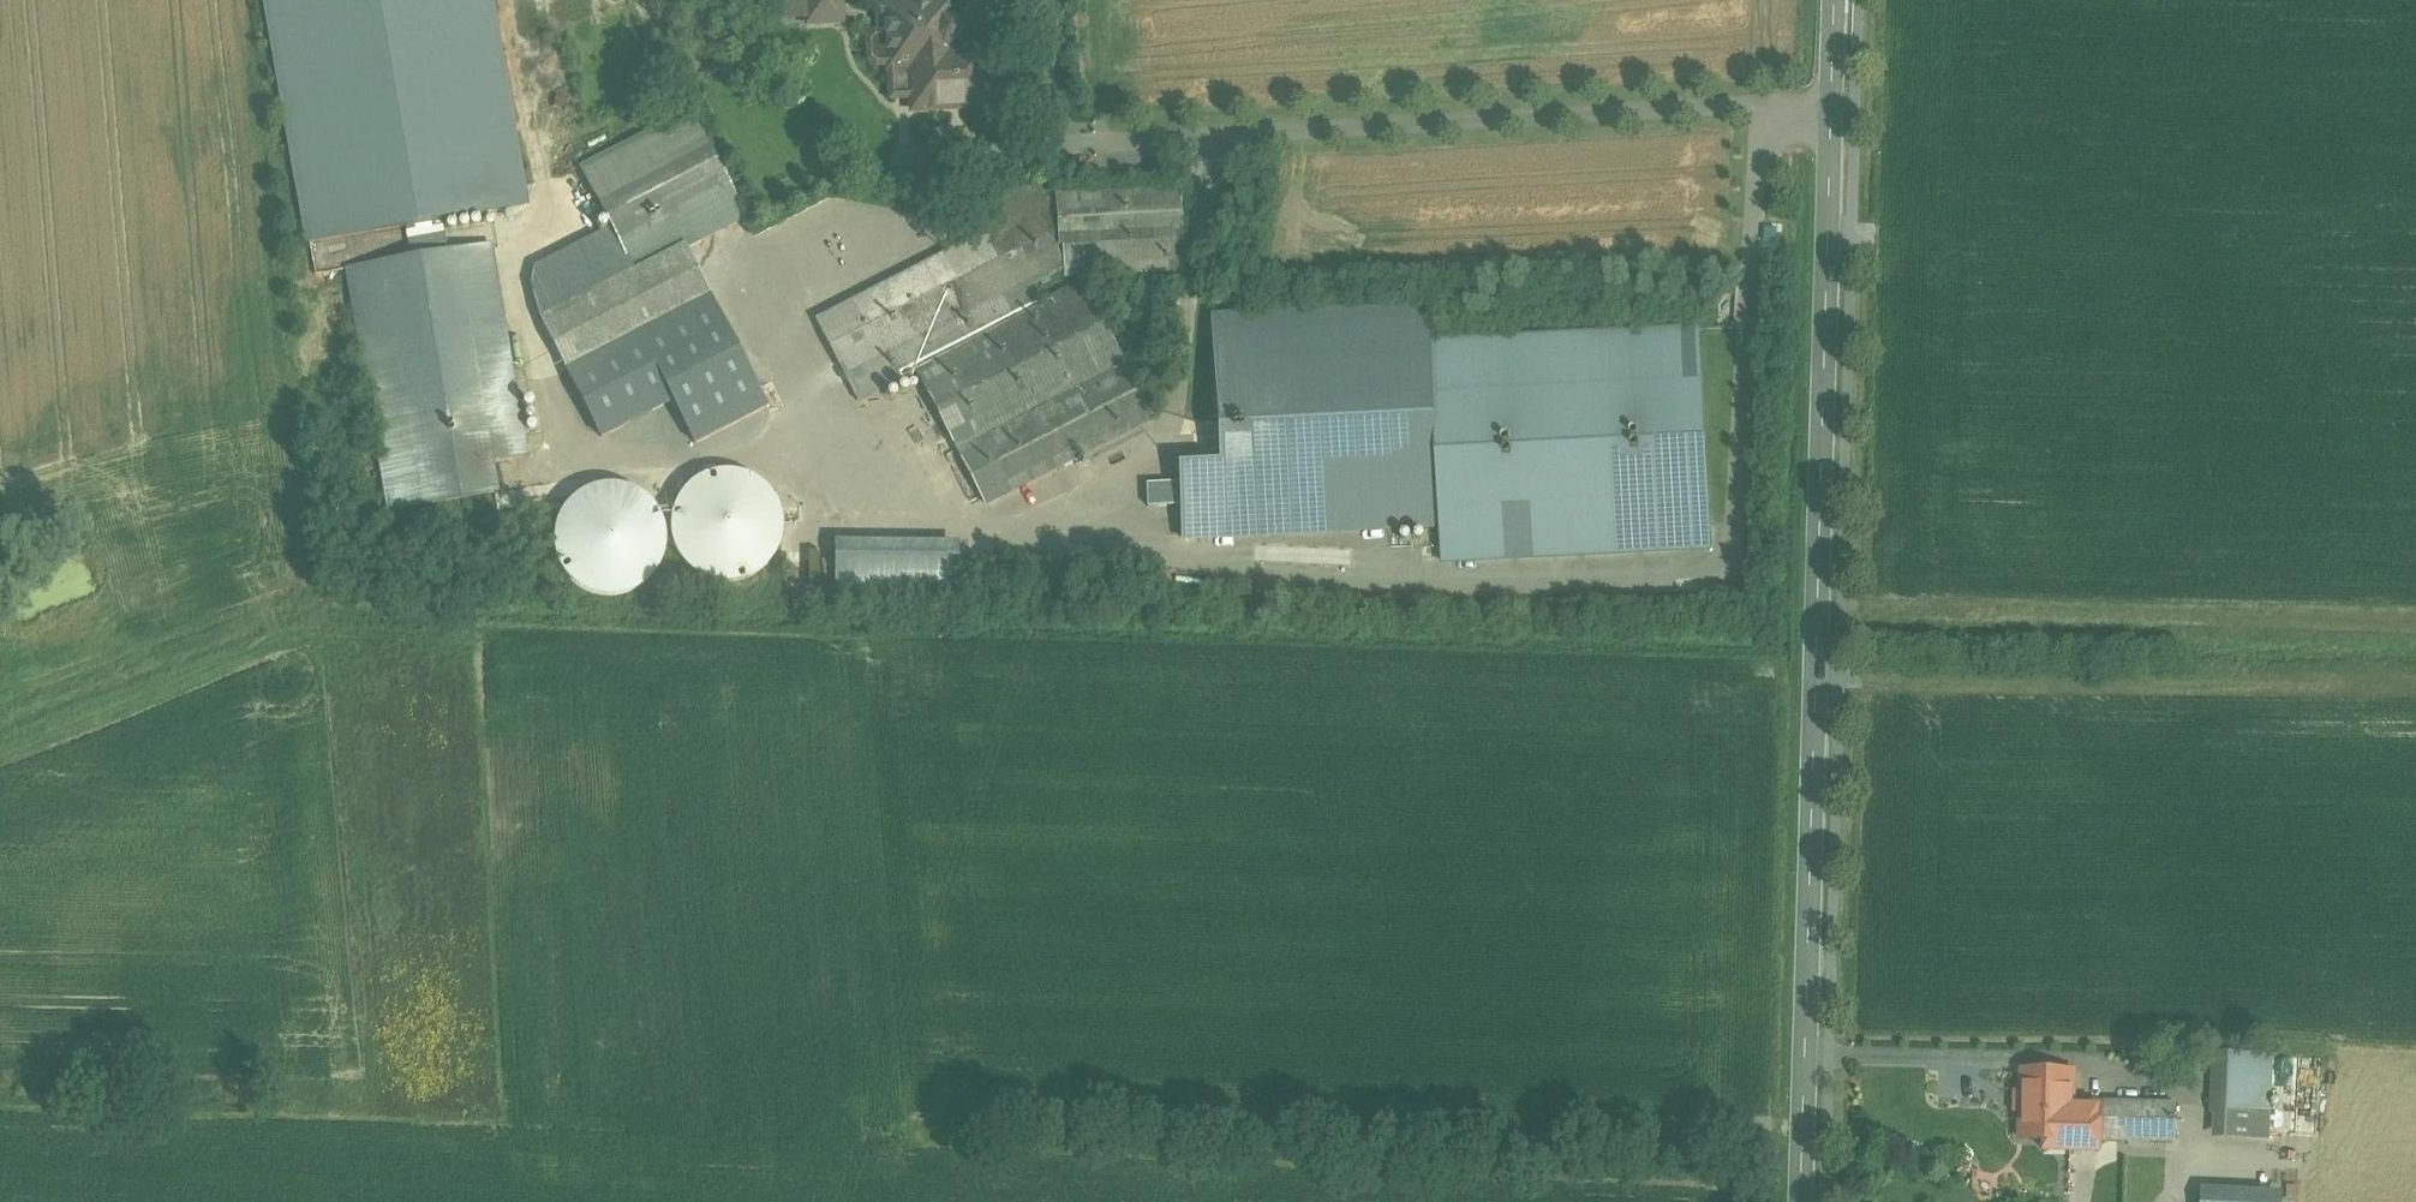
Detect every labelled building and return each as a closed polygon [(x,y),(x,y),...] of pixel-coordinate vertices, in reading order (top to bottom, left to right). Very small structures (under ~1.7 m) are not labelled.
[(310,244),(406,228),(442,222),(525,208),(490,0),(268,0),(310,244)] [(806,26),(845,25),(844,0),(806,0),(806,26)] [(949,51),(949,45),(953,45),(959,38),(959,28),(952,21),(948,21),(947,5),(933,6),(933,3),(928,0),(913,0),(909,5),(909,7),(894,7),(895,33),(887,33),(889,70),(911,69),(910,53),(949,51)] [(983,49),(949,51),(910,53),(911,69),(913,110),(987,106),(983,49)] [(616,235),(530,278),(572,362),(712,293),(689,247),(747,218),(693,110),(582,165),(616,235)] [(1178,190),(1056,197),(821,322),(861,398),(911,371),(983,507),(1154,417),(1083,283),(1043,304),(1033,287),(1063,271),(1064,279),(1182,270),(1178,190)] [(442,222),(406,228),(412,259),(349,269),(391,510),(494,493),(489,463),(525,457),(488,244),(448,251),(442,222)] [(1439,524),(1442,524),(1432,344),(1431,308),(1210,320),(1218,469),(1178,471),(1181,537),(1439,524)] [(1439,524),(1441,560),(1712,547),(1701,331),(1432,344),(1442,524),(1439,524)] [(783,540),(785,528),(783,515),(780,505),(774,494),(767,486),(757,479),(748,474),(740,472),(726,470),(716,472),(705,475),(697,480),(687,488),(680,496),(674,507),(672,517),(671,529),(672,540),(676,551),(680,560),(689,570),(697,576),(709,582),(721,584),(731,585),(741,583),(749,581),(758,576),(767,569),(775,560),(780,552),(783,540)] [(666,551),(668,538),(666,525),(663,515),(657,504),(650,496),(640,489),(631,484),(623,482),(609,481),(599,482),(588,485),(580,490),(570,498),(563,507),(557,517),(555,527),(554,539),(555,550),(559,561),(563,570),(573,580),(580,586),(592,592),(604,595),(614,595),(624,594),(632,591),(641,586),(650,579),(658,570),(663,562),(666,551)] [(836,598),(959,599),(959,544),(836,544),(836,598)] [(2272,1055),(2215,1052),(2212,1113),(2215,1113),(2213,1138),(2268,1141),(2272,1055)] [(2072,1131),(2098,1131),(2100,1131),(2101,1108),(2099,1108),(2073,1107),(2074,1074),(2023,1072),(2021,1139),(2070,1140),(2069,1152),(2072,1152),(2072,1145),(2072,1131)] [(2176,1104),(2099,1102),(2099,1108),(2101,1108),(2100,1131),(2098,1131),(2098,1141),(2175,1143),(2176,1104)] [(2098,1141),(2098,1131),(2072,1131),(2072,1145),(2082,1145),(2082,1152),(2098,1152),(2098,1141)] [(2281,1193),(2207,1190),(2206,1201),(2280,1201),(2281,1193)]
